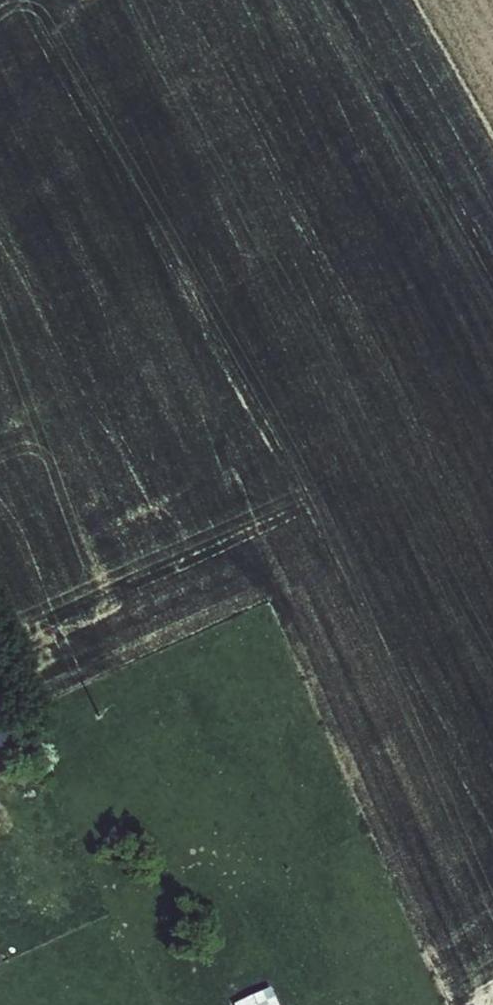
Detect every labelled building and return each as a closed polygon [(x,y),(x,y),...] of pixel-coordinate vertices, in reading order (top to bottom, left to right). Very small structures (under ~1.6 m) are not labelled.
[(237,1004),(284,1004),(274,983),(236,1001),(237,1004)]
